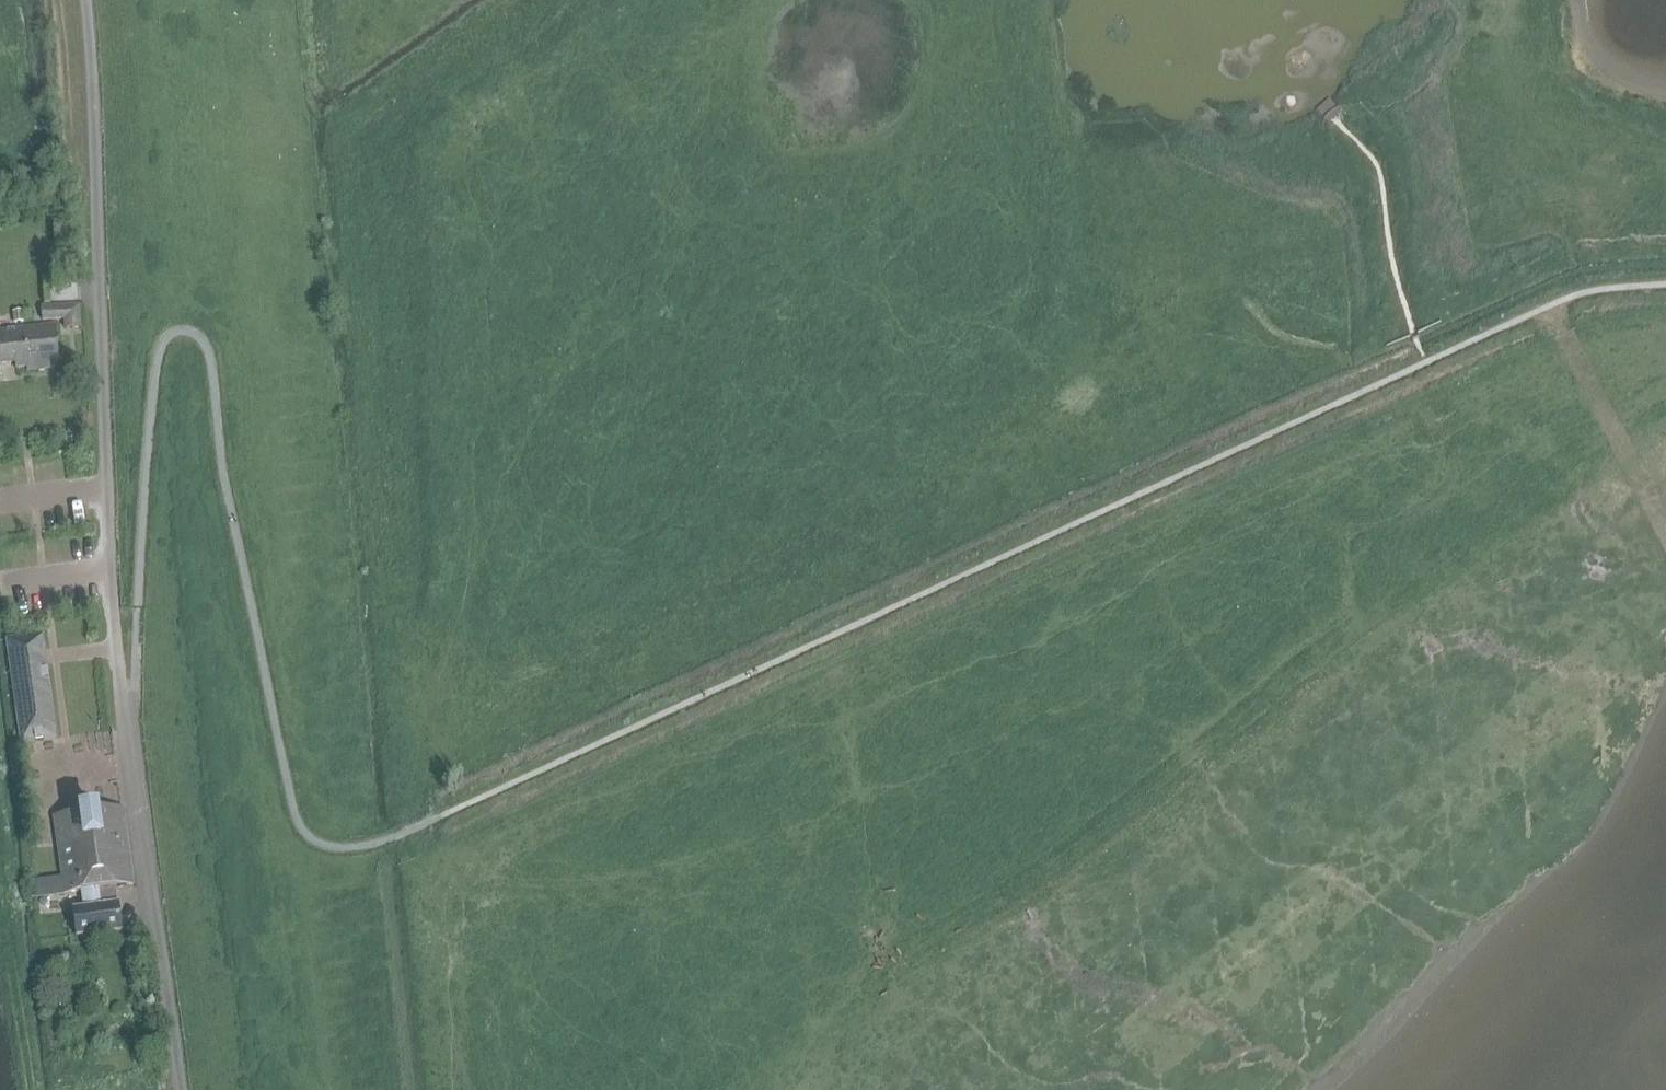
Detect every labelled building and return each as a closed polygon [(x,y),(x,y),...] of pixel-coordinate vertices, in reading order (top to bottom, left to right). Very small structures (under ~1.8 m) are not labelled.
[(1270,106),(1273,116),(1285,113),(1282,103),(1270,106)] [(67,321),(67,328),(81,328),(81,308),(45,309),(45,322),(67,321)] [(22,312),(13,313),(14,324),(24,323),(22,312)] [(28,371),(59,367),(53,326),(0,333),(0,366),(17,363),(18,367),(27,366),(28,371)] [(8,640),(20,742),(54,738),(42,636),(8,640)] [(74,911),(78,938),(123,932),(119,905),(118,906),(116,888),(133,886),(123,808),(96,812),(96,809),(82,811),(82,814),(55,818),(66,895),(83,892),(85,910),(74,911)] [(65,895),(63,878),(34,882),(37,899),(65,895)]
